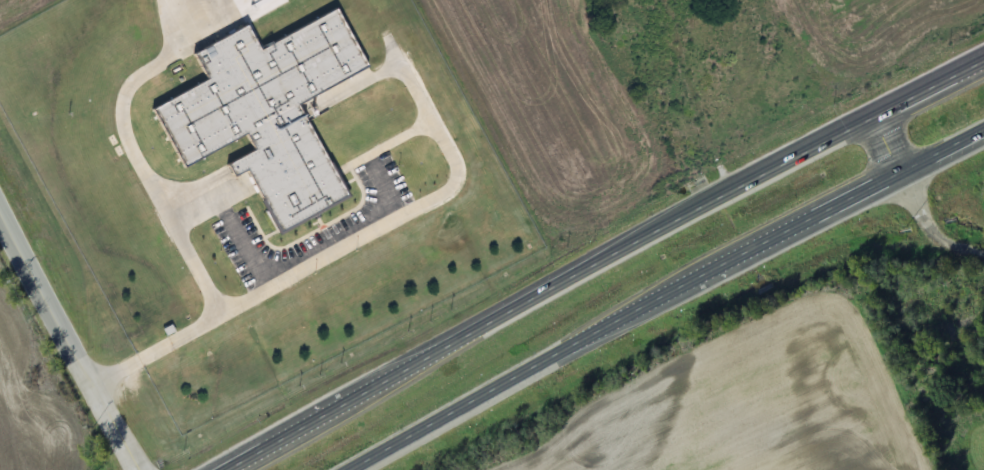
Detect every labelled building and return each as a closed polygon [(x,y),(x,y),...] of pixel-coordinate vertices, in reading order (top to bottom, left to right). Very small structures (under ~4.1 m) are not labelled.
[(346,200),(301,98),(367,68),(341,10),(259,46),(250,26),(195,51),(208,81),(155,105),(181,164),(248,134),(255,151),(230,162),(235,173),(249,167),(277,231),(346,200)]
